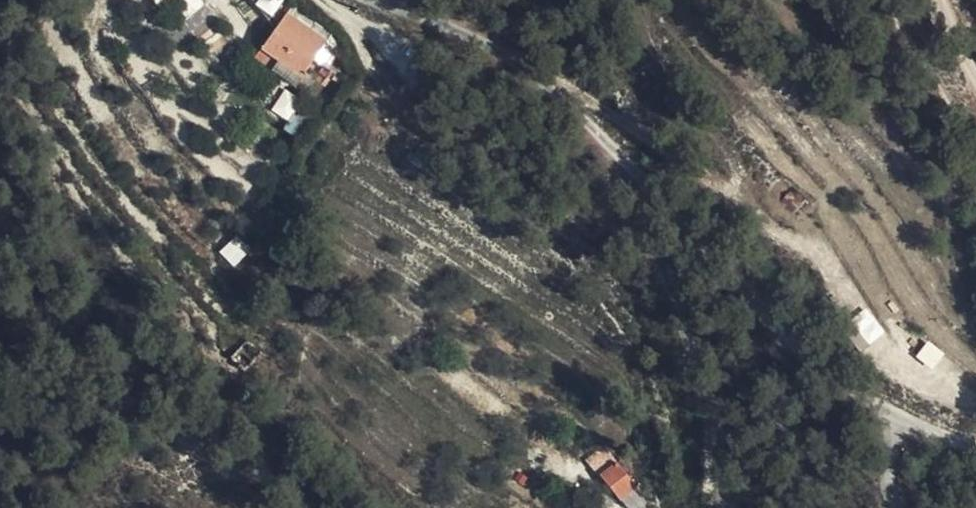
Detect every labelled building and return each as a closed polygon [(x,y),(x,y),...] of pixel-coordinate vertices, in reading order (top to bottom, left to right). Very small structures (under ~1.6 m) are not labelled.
[(187,15),(205,3),(202,0),(177,0),(187,15)] [(316,66),(331,48),(296,17),(258,58),(274,73),(285,59),(306,79),(316,66)] [(348,64),(331,48),(316,66),(333,82),(348,64)] [(285,59),(274,73),(294,93),(306,79),(285,59)] [(233,241),(222,253),(233,264),(245,252),(233,241)] [(869,306),(850,317),(866,344),(884,334),(869,306)] [(914,358),(935,369),(945,351),(924,340),(914,358)] [(648,481),(640,463),(620,475),(630,494),(648,481)]
